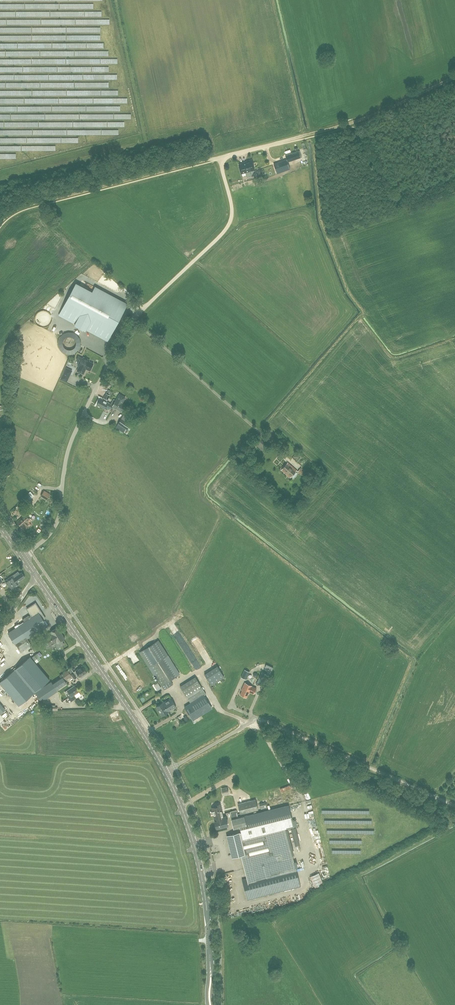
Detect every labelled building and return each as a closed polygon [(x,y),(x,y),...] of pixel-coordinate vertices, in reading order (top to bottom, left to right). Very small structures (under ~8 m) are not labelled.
[(285,156),(287,160),(288,162),(301,158),(301,157),(298,151),(285,156)] [(255,171),(252,160),(244,162),(244,163),(239,165),(241,173),(246,172),(246,173),(255,171)] [(290,169),(288,162),(287,160),(278,163),(280,167),(276,169),(277,174),(290,169)] [(75,283),(59,315),(75,324),(74,325),(85,331),(86,330),(107,341),(127,304),(121,301),(100,290),(94,287),(92,292),(75,283)] [(78,357),(77,360),(80,361),(78,365),(80,366),(77,371),(84,374),(86,369),(90,371),(93,364),(89,362),(90,360),(84,358),(83,359),(78,357)] [(116,400),(114,399),(111,404),(108,402),(105,401),(105,400),(107,401),(107,400),(110,395),(110,396),(112,392),(108,390),(103,399),(101,398),(97,405),(105,409),(106,406),(111,409),(113,407),(112,406),(116,400)] [(122,403),(123,400),(118,397),(116,400),(112,406),(113,407),(121,411),(125,413),(126,410),(128,407),(127,406),(125,405),(122,403)] [(118,424),(117,425),(118,425),(126,430),(127,430),(128,430),(131,425),(131,424),(126,421),(127,420),(128,418),(123,415),(118,424)] [(290,478),(297,470),(288,463),(281,470),(290,478)] [(27,502),(32,497),(29,493),(23,498),(27,502)] [(26,529),(29,526),(27,524),(32,520),(26,513),(16,522),(22,528),(24,527),(26,529)] [(19,574),(18,572),(13,576),(13,575),(5,581),(11,590),(19,584),(17,582),(24,577),(22,573),(19,574)] [(8,633),(16,646),(47,626),(39,613),(33,617),(31,615),(29,616),(29,615),(26,617),(23,619),(24,622),(8,633)] [(51,633),(57,641),(58,643),(65,639),(57,627),(50,631),(51,633)] [(47,648),(57,641),(51,633),(42,639),(47,648)] [(178,675),(166,656),(168,656),(158,641),(139,652),(149,667),(150,667),(164,690),(173,684),(170,680),(178,675)] [(36,663),(41,658),(37,653),(31,658),(36,663)] [(0,682),(0,683),(19,705),(49,680),(29,657),(0,682)] [(69,670),(60,676),(61,678),(62,677),(64,679),(65,681),(72,676),(74,679),(79,676),(80,677),(81,677),(81,678),(87,674),(86,673),(87,672),(83,666),(76,671),(74,672),(71,668),(69,670)] [(262,671),(257,683),(263,686),(269,674),(262,671)] [(61,678),(53,684),(57,689),(66,683),(65,681),(64,679),(62,677),(61,678)] [(180,686),(187,696),(198,689),(200,692),(203,690),(195,677),(180,686)] [(254,694),(257,688),(245,683),(241,690),(242,690),(240,694),(247,697),(248,694),(249,694),(250,692),(254,694)] [(71,701),(81,695),(75,685),(67,690),(69,692),(66,694),(71,701)] [(204,695),(185,707),(192,720),(212,708),(204,695)] [(176,707),(171,698),(163,702),(156,706),(162,716),(169,712),(168,711),(176,707)] [(255,799),(238,803),(241,814),(258,810),(255,799)] [(223,817),(220,804),(216,805),(216,807),(212,808),(215,821),(214,821),(216,828),(228,825),(226,816),(223,817)] [(293,820),(289,805),(240,817),(231,819),(233,827),(236,826),(236,828),(240,827),(242,833),(240,834),(240,832),(227,835),(229,843),(233,857),(241,855),(247,878),(248,880),(243,882),(247,900),(284,891),(280,873),(288,871),(295,869),(294,862),(292,855),(286,830),(288,829),(291,828),(294,828),(293,820)] [(315,887),(324,884),(319,873),(310,876),(315,887)]
